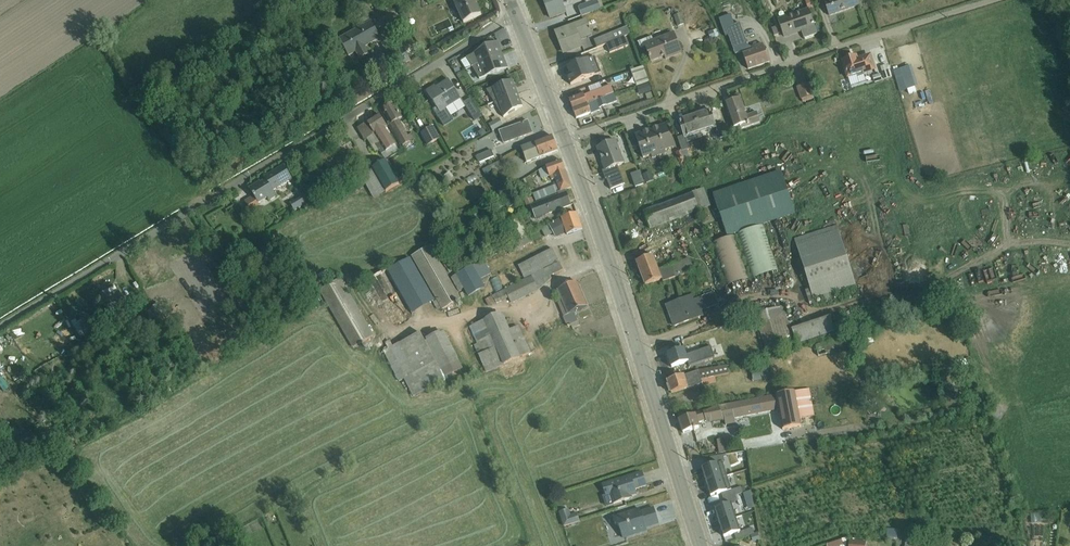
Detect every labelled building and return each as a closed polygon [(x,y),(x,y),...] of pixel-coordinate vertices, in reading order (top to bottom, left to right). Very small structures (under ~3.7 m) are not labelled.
[(481,15),(477,6),(476,6),(474,0),(452,0),(464,24),(481,15)] [(550,19),(566,13),(562,0),(543,0),(550,19)] [(583,5),(578,8),(581,17),(601,10),(597,1),(595,1),(595,0),(581,0),(583,5)] [(815,6),(813,0),(810,0),(805,2),(808,9),(778,19),(784,37),(801,31),(804,39),(817,34),(809,9),(815,6)] [(829,16),(859,6),(857,0),(824,0),(829,16)] [(684,25),(680,14),(674,16),(678,27),(684,25)] [(728,36),(735,55),(742,52),(748,70),(770,63),(763,44),(752,48),(752,49),(747,47),(739,24),(735,26),(731,15),(719,19),(725,37),(728,36)] [(357,23),(359,28),(339,40),(349,57),(356,53),(361,60),(369,55),(365,48),(381,39),(368,16),(357,23)] [(583,47),(581,40),(593,36),(587,21),(555,33),(559,44),(561,43),(565,54),(583,47)] [(627,27),(594,41),(597,48),(630,35),(627,27)] [(711,40),(716,38),(716,37),(719,36),(716,30),(713,31),(713,30),(708,33),(711,40)] [(681,54),(673,33),(653,41),(652,37),(638,42),(641,49),(646,47),(651,62),(665,57),(665,60),(681,54)] [(471,67),(502,55),(498,43),(486,48),(466,59),(471,67)] [(479,80),(508,69),(502,55),(471,67),(479,80)] [(848,79),(851,78),(854,77),(856,85),(866,82),(864,75),(875,71),(870,57),(857,61),(856,56),(842,61),(848,79)] [(466,59),(461,63),(465,69),(466,70),(471,67),(466,59)] [(585,87),(622,74),(622,73),(624,72),(623,68),(620,69),(619,67),(609,70),(608,65),(590,71),(589,66),(565,74),(570,88),(584,84),(585,87)] [(890,78),(887,65),(880,67),(884,80),(890,78)] [(911,65),(900,69),(906,89),(918,86),(911,65)] [(637,87),(649,82),(644,67),(631,71),(634,81),(636,87),(637,87)] [(874,83),(882,81),(880,74),(872,77),(874,83)] [(447,111),(446,110),(461,100),(449,80),(440,86),(441,88),(438,89),(436,86),(426,92),(442,115),(447,111)] [(494,103),(518,95),(513,81),(487,91),(494,103)] [(649,82),(637,87),(640,95),(652,91),(649,82)] [(802,100),(803,103),(814,99),(813,96),(814,96),(809,83),(796,87),(801,101),(802,100)] [(573,110),(614,95),(611,87),(611,86),(603,89),(570,101),(573,110)] [(733,129),(740,127),(741,130),(760,123),(757,112),(746,116),(739,94),(729,98),(731,102),(725,104),(733,129)] [(494,103),(504,118),(518,111),(517,110),(523,108),(518,95),(494,103)] [(599,109),(617,102),(614,95),(573,110),(577,119),(600,111),(599,109)] [(471,99),(463,104),(473,119),(480,114),(471,99)] [(412,134),(408,136),(399,121),(402,119),(394,104),(383,110),(391,124),(390,124),(403,147),(415,140),(412,134)] [(716,128),(719,139),(726,137),(722,123),(715,126),(710,110),(695,115),(701,134),(702,135),(707,133),(706,132),(716,128)] [(700,134),(701,134),(695,115),(679,121),(684,136),(678,139),(683,153),(685,153),(685,151),(689,149),(687,144),(685,139),(700,134)] [(379,116),(358,130),(365,142),(368,140),(373,148),(376,146),(381,155),(396,146),(385,128),(387,127),(379,116)] [(499,119),(489,125),(493,132),(503,126),(499,119)] [(528,122),(499,133),(503,145),(533,134),(528,122)] [(674,148),(666,125),(665,126),(651,131),(660,156),(667,154),(666,151),(674,148)] [(434,128),(421,134),(427,147),(440,140),(434,128)] [(224,143),(231,138),(227,131),(220,136),(224,143)] [(652,159),(660,156),(651,131),(635,136),(643,159),(651,156),(652,159)] [(335,146),(348,139),(344,133),(332,139),(335,146)] [(700,134),(685,139),(687,144),(702,138),(700,134)] [(635,136),(629,138),(633,148),(639,146),(635,136)] [(527,164),(558,152),(552,137),(521,148),(527,164)] [(615,141),(597,148),(603,162),(602,164),(604,169),(605,170),(606,171),(603,171),(611,190),(625,185),(617,167),(624,164),(615,141)] [(479,164),(480,166),(486,163),(485,161),(494,157),(491,151),(476,158),(479,164)] [(682,151),(675,154),(680,166),(686,164),(682,151)] [(565,191),(571,189),(561,161),(546,167),(546,169),(539,171),(543,180),(550,177),(552,181),(555,180),(558,185),(533,194),(536,202),(558,194),(565,191)] [(386,162),(372,170),(372,171),(385,194),(399,185),(386,162)] [(483,171),(485,175),(502,166),(499,162),(483,171)] [(277,197),(273,193),(292,180),(284,167),(264,179),(266,181),(260,185),(260,183),(249,190),(254,197),(259,205),(268,199),(270,202),(277,197)] [(300,182),(305,179),(299,169),(294,172),(300,182)] [(372,171),(361,178),(374,201),(385,194),(372,171)] [(449,182),(454,178),(449,172),(444,177),(449,182)] [(757,180),(713,195),(728,238),(738,235),(762,227),(776,222),(796,215),(782,172),(757,180)] [(643,175),(642,176),(645,183),(646,184),(654,181),(651,173),(643,175)] [(469,185),(478,180),(474,175),(466,180),(469,185)] [(525,197),(527,199),(533,195),(525,183),(519,187),(522,191),(519,193),(523,199),(525,197)] [(301,198),(290,205),(295,212),(309,203),(298,185),(295,187),(301,198)] [(699,211),(710,207),(703,190),(693,194),(658,207),(658,206),(643,212),(650,231),(699,212),(699,211)] [(535,220),(571,206),(565,191),(558,194),(558,195),(535,204),(532,198),(524,202),(526,208),(530,206),(535,220)] [(254,197),(245,203),(250,211),(259,205),(254,197)] [(514,206),(509,198),(503,201),(508,209),(514,206)] [(567,236),(583,230),(577,214),(560,220),(541,230),(545,238),(553,234),(556,239),(566,233),(567,236)] [(823,296),(829,295),(856,286),(839,231),(838,226),(794,240),(810,290),(805,292),(810,306),(817,304),(815,301),(815,299),(823,296)] [(753,280),(777,272),(762,227),(738,235),(753,280)] [(529,236),(514,246),(506,251),(509,256),(516,252),(516,253),(522,250),(522,249),(533,243),(529,236)] [(727,287),(749,280),(734,237),(713,244),(727,287)] [(430,246),(411,257),(437,302),(433,303),(438,311),(441,309),(442,311),(461,300),(430,246)] [(525,280),(559,262),(552,249),(518,267),(525,280)] [(690,259),(659,271),(654,257),(636,263),(645,286),(662,280),(663,282),(675,278),(676,278),(694,271),(690,259)] [(367,281),(394,326),(395,325),(395,327),(398,325),(397,324),(414,315),(413,312),(434,300),(410,259),(388,271),(388,269),(367,281)] [(468,298),(485,288),(481,280),(491,274),(484,260),(451,279),(458,293),(464,290),(468,298)] [(559,262),(525,280),(492,297),(486,300),(489,306),(496,304),(497,305),(501,302),(509,299),(511,305),(539,291),(552,279),(551,277),(563,271),(559,262)] [(1020,275),(1018,265),(1008,267),(1010,277),(1020,275)] [(498,277),(492,280),(498,291),(504,288),(498,277)] [(972,277),(972,287),(981,287),(981,277),(972,277)] [(352,349),(374,337),(341,279),(319,292),(352,349)] [(558,304),(568,327),(571,325),(573,330),(580,327),(574,313),(587,307),(576,283),(557,291),(561,302),(558,304)] [(115,287),(107,291),(110,296),(117,291),(115,287)] [(115,325),(131,316),(129,313),(130,312),(117,291),(110,296),(105,299),(110,307),(106,309),(115,325)] [(714,293),(694,300),(693,297),(666,306),(674,327),(704,316),(702,312),(719,306),(714,293)] [(829,295),(823,296),(826,304),(831,302),(829,295)] [(153,308),(147,312),(154,321),(165,313),(158,303),(152,307),(153,308)] [(754,315),(766,353),(795,345),(783,306),(754,315)] [(477,345),(474,346),(486,373),(521,359),(520,358),(531,354),(519,327),(510,331),(502,314),(501,314),(500,313),(473,326),(469,328),(477,345)] [(797,346),(834,333),(833,330),(834,330),(831,320),(832,319),(831,317),(791,330),(797,346)] [(76,323),(75,321),(71,323),(78,336),(89,330),(82,320),(76,323)] [(464,371),(444,333),(425,343),(421,334),(400,345),(400,344),(393,347),(390,342),(385,344),(388,350),(383,352),(399,383),(404,380),(413,399),(445,383),(444,380),(464,371)] [(689,367),(715,359),(711,347),(700,351),(701,354),(695,355),(694,353),(687,356),(685,350),(668,356),(672,368),(688,363),(689,367)] [(961,361),(945,364),(947,371),(963,368),(961,361)] [(671,394),(702,384),(702,387),(716,384),(715,378),(729,375),(727,366),(698,371),(698,372),(667,382),(671,394)] [(768,366),(751,369),(753,383),(772,379),(772,378),(768,366)] [(0,378),(0,387),(3,392),(9,388),(1,377),(0,378)] [(700,428),(699,424),(706,422),(706,424),(725,421),(726,426),(736,425),(734,419),(779,411),(782,430),(801,427),(800,420),(815,417),(810,390),(719,407),(679,421),(683,434),(700,428)] [(727,453),(725,439),(717,440),(719,454),(727,453)] [(712,466),(722,463),(725,462),(723,456),(710,458),(712,466)] [(5,470),(13,466),(10,460),(2,464),(5,470)] [(722,463),(712,466),(702,469),(706,483),(727,477),(722,463)] [(602,486),(605,496),(603,497),(605,507),(612,504),(613,506),(633,499),(632,497),(637,496),(635,490),(647,486),(643,473),(602,486)] [(727,477),(706,483),(711,497),(721,494),(731,491),(727,477)] [(731,491),(721,494),(723,500),(733,497),(736,496),(743,494),(741,487),(731,491)] [(750,509),(755,508),(751,490),(746,491),(750,509)] [(725,506),(731,504),(738,502),(736,496),(733,497),(723,500),(725,506)] [(731,504),(725,506),(715,510),(719,524),(735,518),(731,504)] [(641,513),(640,509),(612,517),(615,526),(619,528),(623,540),(647,532),(646,528),(659,524),(654,509),(641,513)] [(571,516),(569,510),(559,513),(563,528),(580,523),(577,514),(571,516)] [(1041,514),(1031,515),(1031,524),(1041,524),(1041,514)] [(735,518),(719,524),(724,538),(734,534),(740,533),(735,518)] [(889,527),(888,537),(899,537),(899,528),(889,527)] [(740,533),(734,534),(736,541),(746,537),(755,534),(753,528),(740,533)] [(914,532),(906,531),(905,545),(913,545),(914,532)] [(753,543),(761,540),(758,533),(750,536),(753,543)]
